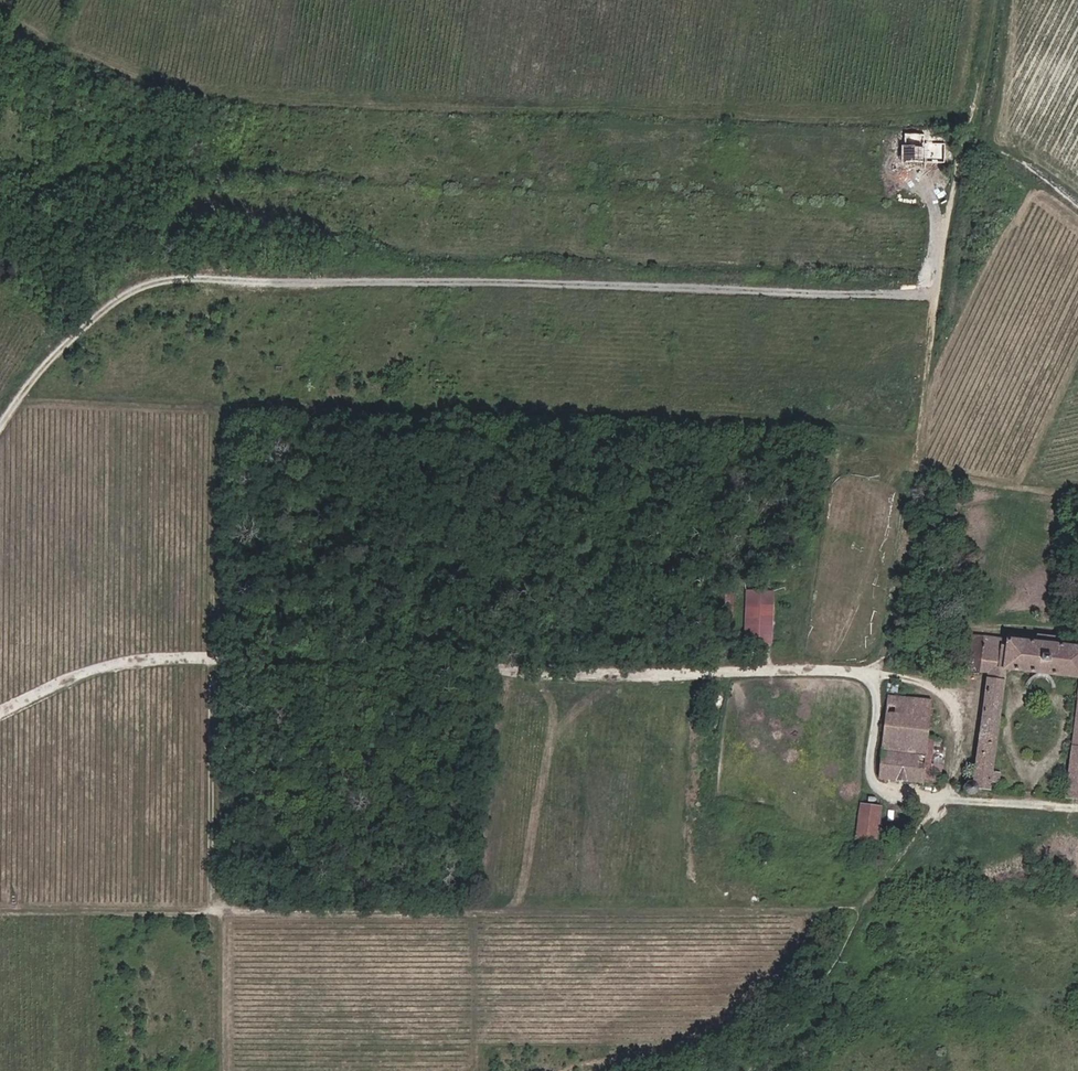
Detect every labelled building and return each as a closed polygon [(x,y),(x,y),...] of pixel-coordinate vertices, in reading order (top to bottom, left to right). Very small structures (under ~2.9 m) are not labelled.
[(896,156),(935,158),(936,133),(898,132),(896,156)] [(745,640),(773,641),(774,590),(746,589),(745,640)] [(724,608),(732,609),(734,594),(726,593),(724,608)] [(987,637),(981,677),(987,679),(973,784),(995,787),(1007,673),(1077,684),(1077,648),(987,637)] [(880,784),(925,787),(932,700),(888,698),(880,784)] [(1077,797),(1077,708),(1067,796),(1077,797)] [(884,807),(860,803),(854,841),(878,842),(884,807)]
